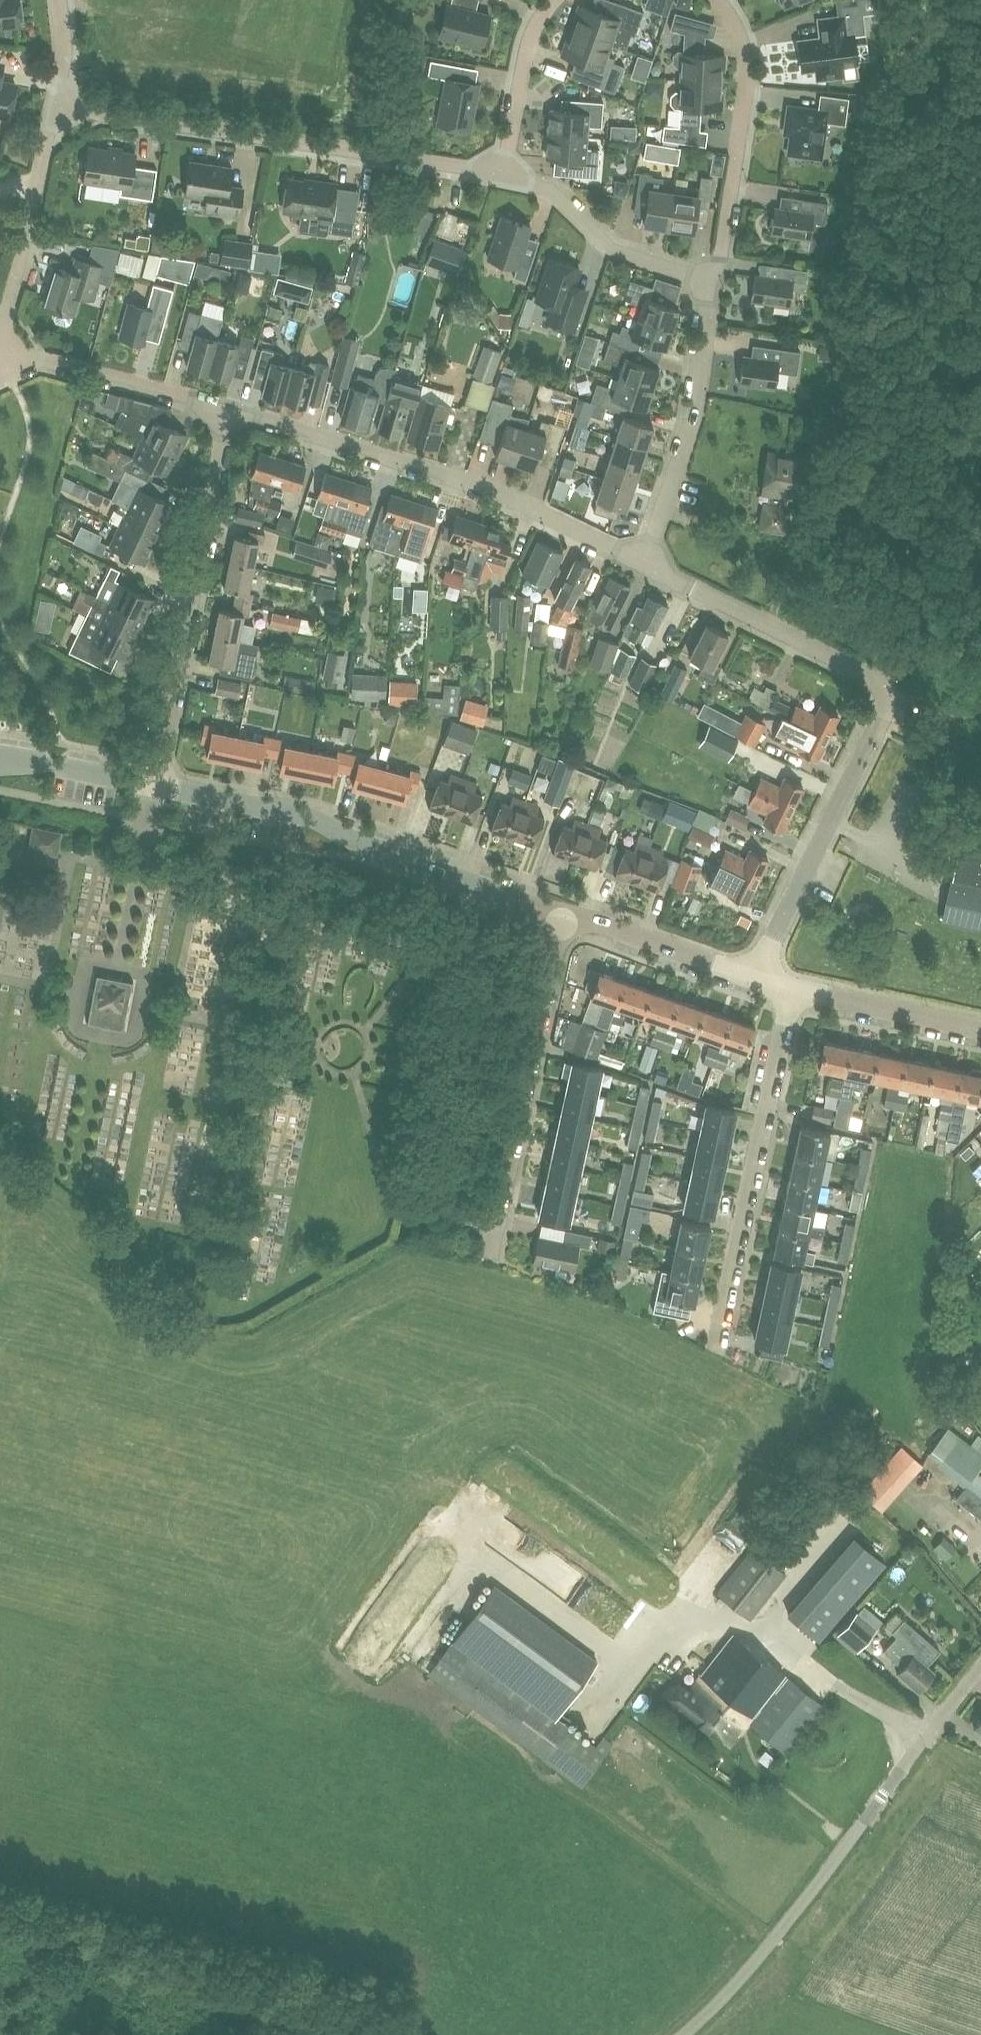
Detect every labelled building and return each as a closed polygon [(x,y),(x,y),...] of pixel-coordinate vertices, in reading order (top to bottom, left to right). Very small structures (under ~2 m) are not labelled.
[(22,23),(20,0),(0,0),(0,25),(22,23)] [(440,35),(482,46),(490,15),(474,11),(476,1),(477,0),(452,0),(450,5),(447,4),(440,35)] [(667,15),(672,0),(647,0),(645,7),(667,15)] [(689,9),(692,0),(678,0),(676,5),(689,9)] [(853,33),(846,34),(844,15),(860,13),(859,0),(836,0),(838,16),(818,18),(820,37),(798,40),(802,70),(816,68),(817,78),(827,77),(829,90),(861,92),(859,81),(844,83),(842,65),(857,63),(857,61),(869,60),(867,42),(854,44),(853,33)] [(574,31),(610,44),(625,49),(631,35),(635,37),(644,12),(618,2),(612,17),(579,5),(574,19),(578,21),(574,31)] [(675,12),(670,30),(684,33),(683,51),(678,51),(673,55),(672,63),(676,67),(679,67),(678,79),(720,82),(720,71),(724,71),(725,56),(699,54),(696,51),(697,37),(702,20),(675,12)] [(615,58),(606,55),(610,44),(574,31),(570,42),(566,41),(561,55),(594,66),(588,83),(615,93),(625,66),(614,62),(615,58)] [(462,66),(431,60),(428,75),(446,78),(438,124),(470,130),(479,84),(460,80),(462,66)] [(578,84),(580,73),(559,69),(557,80),(578,84)] [(719,94),(720,82),(678,79),(678,85),(677,85),(677,91),(675,91),(670,95),(670,103),(674,108),(678,108),(678,126),(663,125),(661,138),(689,143),(691,129),(693,110),(696,106),(722,108),(723,94),(719,94)] [(10,115),(16,84),(0,81),(0,113),(10,115)] [(823,160),(828,122),(845,124),(848,101),(849,98),(820,93),(818,106),(787,102),(784,126),(792,127),(790,138),(787,140),(786,150),(788,152),(787,154),(789,155),(791,157),(801,158),(803,157),(819,159),(823,160)] [(550,110),(548,134),(586,137),(587,126),(602,127),(604,102),(580,100),(579,112),(550,110)] [(628,138),(638,138),(638,126),(629,125),(628,138)] [(586,137),(548,134),(547,158),(573,160),(571,176),(597,178),(600,149),(585,148),(586,137)] [(630,148),(633,152),(641,152),(641,141),(630,141),(630,148)] [(656,158),(658,143),(647,141),(645,156),(656,158)] [(134,153),(89,146),(87,154),(83,156),(80,160),(79,164),(81,169),(85,172),(84,180),(120,185),(119,194),(152,199),(156,169),(132,165),(134,153)] [(726,155),(715,154),(712,174),(723,175),(726,155)] [(185,193),(205,196),(203,212),(214,213),(214,212),(238,215),(242,188),(229,185),(231,167),(189,161),(185,193)] [(644,224),(668,228),(674,191),(662,190),(663,178),(652,176),(652,174),(640,173),(637,197),(648,199),(644,224)] [(674,191),(668,228),(694,231),(697,206),(709,207),(713,178),(701,176),(700,188),(687,186),(685,193),(674,191)] [(327,232),(352,236),(356,208),(333,204),(336,183),(315,180),(315,183),(288,179),(283,213),(319,219),(319,221),(329,222),(327,232)] [(809,238),(812,222),(824,224),(827,203),(801,199),(799,210),(775,207),(771,232),(809,238)] [(856,205),(853,220),(867,223),(869,207),(856,205)] [(502,216),(488,258),(516,268),(513,277),(526,281),(533,258),(521,254),(531,226),(502,216)] [(458,233),(471,237),(476,223),(462,219),(458,233)] [(139,234),(136,236),(136,241),(126,239),(124,245),(135,248),(135,247),(148,249),(150,236),(139,234)] [(451,271),(460,247),(435,237),(426,261),(451,271)] [(164,252),(166,240),(154,238),(152,251),(164,252)] [(252,242),(224,238),(221,263),(249,267),(252,242)] [(48,288),(43,305),(57,309),(55,318),(57,322),(67,325),(70,323),(73,314),(74,314),(80,296),(93,300),(99,281),(110,284),(119,248),(92,243),(87,261),(76,258),(72,272),(57,267),(50,288),(48,288)] [(249,267),(276,271),(279,251),(251,247),(249,267)] [(365,252),(354,249),(346,282),(358,285),(365,252)] [(218,261),(220,253),(211,251),(210,260),(218,261)] [(156,274),(188,282),(194,260),(161,255),(156,274)] [(550,259),(536,300),(552,305),(547,322),(573,331),(584,300),(570,295),(579,269),(550,259)] [(194,274),(205,277),(208,264),(197,261),(194,274)] [(229,270),(208,264),(205,277),(226,283),(229,270)] [(788,305),(789,306),(791,289),(804,291),(807,270),(780,266),(778,278),(755,275),(752,300),(774,303),(773,312),(787,313),(788,305)] [(277,291),(309,300),(313,287),(281,278),(277,291)] [(642,306),(638,317),(672,328),(679,308),(651,299),(654,288),(631,280),(628,292),(633,294),(630,302),(642,306)] [(150,321),(155,322),(164,324),(173,288),(153,283),(147,307),(130,303),(121,337),(144,343),(150,321)] [(476,300),(460,298),(458,314),(474,316),(476,300)] [(211,301),(210,315),(232,317),(233,303),(211,301)] [(276,320),(280,309),(270,306),(266,317),(276,320)] [(296,306),(293,318),(304,321),(307,309),(296,306)] [(186,366),(212,372),(221,340),(217,339),(222,320),(189,311),(181,340),(193,343),(186,366)] [(672,328),(638,317),(634,329),(623,325),(620,332),(613,330),(609,341),(631,348),(635,338),(666,348),(672,328)] [(599,337),(586,333),(582,345),(595,349),(599,337)] [(331,383),(347,386),(360,338),(344,334),(331,383)] [(239,345),(221,340),(212,372),(231,378),(237,355),(248,358),(254,338),(242,335),(239,345)] [(631,348),(609,341),(603,359),(622,366),(619,377),(652,388),(659,368),(628,358),(631,348)] [(774,388),(777,371),(796,374),(799,352),(753,344),(750,362),(743,361),(740,383),(774,388)] [(502,351),(483,345),(473,376),(491,383),(502,351)] [(836,359),(837,347),(823,346),(822,358),(836,359)] [(284,399),(293,367),(282,364),(284,357),(282,353),(262,348),(257,368),(268,371),(262,394),(284,399)] [(304,370),(293,367),(284,399),(306,406),(313,383),(324,386),(329,366),(309,360),(306,363),(304,370)] [(378,400),(386,402),(393,378),(396,368),(388,366),(380,367),(376,373),(374,379),(359,375),(355,388),(351,387),(342,419),(370,427),(378,400)] [(495,455),(514,462),(525,428),(522,427),(526,417),(521,415),(512,414),(510,413),(513,403),(498,398),(502,386),(511,389),(515,377),(501,373),(493,396),(479,437),(492,442),(493,439),(499,441),(495,455)] [(408,409),(415,411),(419,396),(422,387),(419,386),(419,385),(394,377),(394,378),(393,378),(386,402),(378,430),(400,436),(408,409)] [(646,408),(652,388),(619,377),(615,389),(598,384),(593,400),(628,411),(631,403),(646,408)] [(422,387),(419,396),(415,411),(407,438),(438,447),(450,404),(453,393),(423,384),(422,387)] [(786,398),(801,400),(803,386),(788,384),(786,398)] [(143,438),(178,454),(188,434),(148,416),(152,402),(121,394),(117,408),(127,411),(120,427),(127,430),(143,437),(143,438)] [(578,415),(589,419),(595,403),(578,397),(572,413),(578,415)] [(575,423),(586,427),(589,419),(578,415),(575,423)] [(625,417),(618,437),(647,447),(654,427),(625,417)] [(538,432),(525,428),(514,462),(535,469),(543,444),(557,449),(564,426),(550,421),(550,422),(542,420),(538,432)] [(583,436),(586,427),(575,423),(571,432),(583,436)] [(640,468),(647,447),(618,437),(611,458),(640,468)] [(178,454),(143,438),(134,457),(121,451),(116,462),(134,471),(140,460),(169,473),(178,454)] [(275,482),(282,458),(259,450),(251,475),(252,475),(249,494),(251,495),(248,504),(254,506),(253,507),(258,509),(257,511),(239,506),(236,522),(262,526),(265,512),(264,512),(265,511),(270,497),(269,497),(273,482),(275,482)] [(762,492),(770,494),(768,504),(765,503),(761,528),(787,532),(790,506),(787,506),(788,496),(800,498),(805,457),(768,452),(762,492)] [(561,464),(573,468),(576,459),(564,456),(561,464)] [(282,458),(275,482),(298,490),(305,465),(282,458)] [(640,468),(611,458),(604,479),(633,489),(640,468)] [(120,502),(163,523),(172,502),(142,488),(147,477),(134,471),(116,462),(111,470),(114,477),(121,480),(121,479),(138,486),(129,506),(120,502)] [(573,468),(561,464),(559,474),(570,477),(573,468)] [(586,472),(573,468),(570,477),(583,481),(586,472)] [(340,504),(348,479),(326,472),(318,497),(340,504)] [(336,518),(331,533),(344,537),(346,530),(362,536),(373,503),(367,502),(372,487),(348,479),(340,504),(336,518)] [(626,509),(633,489),(604,479),(597,500),(598,500),(594,511),(617,519),(621,508),(626,509)] [(371,545),(397,554),(414,501),(391,493),(386,509),(380,508),(369,542),(371,545)] [(270,497),(265,511),(278,516),(283,501),(270,497)] [(414,501),(397,554),(420,561),(430,533),(438,508),(414,501)] [(163,523),(120,502),(116,511),(124,514),(119,526),(154,542),(163,523)] [(74,517),(77,511),(74,505),(66,505),(63,512),(67,518),(74,517)] [(331,533),(336,518),(324,514),(319,529),(331,533)] [(472,547),(480,522),(457,514),(449,539),(472,547)] [(486,551),(507,558),(512,543),(500,539),(504,530),(480,522),(472,547),(468,561),(469,561),(464,577),(461,585),(472,589),(475,587),(486,551)] [(154,542),(119,526),(110,545),(145,561),(154,542)] [(235,536),(229,562),(254,567),(259,542),(264,543),(265,534),(249,530),(248,539),(235,536)] [(313,543),(326,547),(329,536),(321,534),(315,536),(313,543)] [(93,550),(102,554),(107,543),(98,539),(93,550)] [(548,585),(554,573),(558,575),(561,567),(557,565),(563,552),(538,540),(523,573),(548,585)] [(297,541),(292,556),(327,567),(332,552),(297,541)] [(502,587),(513,565),(494,555),(483,577),(502,587)] [(464,577),(469,561),(468,561),(456,557),(450,572),(454,573),(464,577)] [(553,617),(562,621),(590,566),(575,558),(555,599),(560,602),(553,617)] [(254,567),(229,562),(224,587),(237,590),(234,601),(251,604),(253,593),(249,592),(254,567)] [(111,565),(97,595),(144,618),(154,598),(115,579),(120,569),(111,565)] [(451,582),(461,585),(464,577),(454,573),(451,582)] [(600,586),(594,599),(590,597),(586,615),(590,617),(610,627),(617,612),(630,585),(611,576),(604,588),(600,586)] [(320,586),(317,601),(333,604),(336,589),(320,586)] [(86,614),(135,637),(144,618),(97,595),(88,591),(85,599),(92,602),(86,614)] [(532,594),(518,593),(515,631),(528,632),(528,628),(532,628),(530,641),(548,643),(550,622),(533,619),(533,620),(529,620),(532,594)] [(490,628),(496,628),(496,637),(497,637),(497,638),(506,638),(507,628),(508,628),(509,596),(492,595),(490,628)] [(648,595),(642,607),(637,604),(622,633),(640,641),(647,628),(654,631),(668,604),(648,595)] [(422,598),(424,640),(435,640),(433,598),(422,598)] [(54,604),(40,601),(39,607),(53,610),(54,604)] [(220,609),(214,635),(251,642),(254,625),(242,623),(244,615),(249,616),(251,604),(234,601),(232,611),(220,609)] [(270,624),(298,630),(298,628),(307,629),(309,617),(301,616),(301,617),(272,611),(270,624)] [(126,656),(135,637),(86,614),(69,650),(95,662),(103,645),(126,656)] [(580,645),(583,628),(567,623),(558,664),(574,668),(580,645)] [(698,674),(713,681),(721,665),(714,662),(727,634),(706,624),(690,656),(703,662),(698,674)] [(251,643),(251,642),(214,635),(209,661),(222,663),(220,672),(251,678),(258,644),(251,643)] [(598,636),(589,663),(598,666),(597,670),(605,673),(606,669),(609,670),(618,643),(598,636)] [(621,648),(611,670),(627,678),(637,655),(621,648)] [(342,681),(347,654),(328,650),(323,677),(342,681)] [(645,691),(657,664),(641,656),(629,683),(645,691)] [(673,701),(688,670),(675,663),(659,695),(673,701)] [(351,698),(385,700),(387,675),(353,673),(351,698)] [(283,688),(313,694),(315,681),(285,675),(283,688)] [(218,677),(215,693),(239,698),(243,683),(218,677)] [(417,681),(390,679),(388,701),(416,702),(417,681)] [(457,713),(459,685),(444,684),(443,697),(422,695),(421,711),(457,713)] [(758,704),(781,715),(785,717),(791,705),(775,698),(778,690),(767,685),(758,704)] [(483,725),(487,711),(489,705),(466,698),(464,704),(460,719),(483,725)] [(697,714),(700,708),(694,704),(690,710),(697,714)] [(698,714),(707,719),(710,713),(708,707),(703,704),(698,714)] [(796,705),(790,718),(827,737),(838,714),(820,706),(816,714),(796,705)] [(746,713),(735,734),(752,744),(755,745),(767,723),(746,713)] [(827,737),(790,718),(789,719),(785,717),(781,715),(771,737),(799,750),(817,759),(827,737)] [(451,719),(442,743),(468,754),(478,728),(451,719)] [(235,760),(240,736),(214,731),(215,726),(206,724),(203,741),(211,742),(208,755),(235,760)] [(710,726),(700,745),(729,761),(739,741),(710,726)] [(918,732),(912,745),(924,751),(931,738),(918,732)] [(240,736),(235,760),(261,766),(264,753),(274,755),(277,739),(265,736),(264,741),(240,736)] [(282,770),(308,775),(313,750),(287,745),(288,741),(277,739),(274,755),(284,757),(282,770)] [(346,770),(350,753),(339,751),(338,755),(313,750),(308,775),(334,780),(336,768),(346,770)] [(353,785),(379,792),(385,767),(360,761),(361,756),(350,753),(346,770),(356,772),(353,785)] [(576,763),(559,757),(543,800),(560,805),(569,783),(576,764),(576,763)] [(488,771),(497,774),(500,765),(491,762),(488,771)] [(385,767),(379,792),(404,799),(408,786),(416,788),(421,772),(411,770),(410,774),(385,767)] [(507,782),(526,789),(532,774),(513,767),(507,782)] [(450,813),(463,778),(450,773),(447,781),(439,778),(429,805),(450,813)] [(607,776),(603,786),(609,789),(615,786),(617,780),(607,776)] [(761,777),(754,790),(792,809),(803,787),(785,778),(781,787),(761,777)] [(476,783),(463,778),(450,813),(472,821),(482,794),(473,791),(476,783)] [(792,809),(754,790),(748,804),(768,814),(763,823),(781,831),(792,809)] [(491,828),(513,836),(526,801),(512,796),(509,804),(501,801),(491,828)] [(659,818),(664,804),(651,799),(646,813),(659,818)] [(696,810),(669,799),(662,818),(688,829),(696,810)] [(526,801),(513,836),(535,844),(545,817),(535,814),(538,805),(526,801)] [(589,820),(601,825),(606,812),(594,807),(589,820)] [(742,813),(730,807),(724,820),(728,821),(737,826),(742,813)] [(724,820),(720,818),(699,808),(692,823),(711,832),(715,822),(725,827),(728,821),(724,820)] [(574,859),(587,824),(574,819),(571,827),(563,824),(553,851),(574,859)] [(601,829),(587,824),(574,859),(595,867),(605,840),(598,837),(601,829)] [(35,828),(31,847),(57,852),(61,833),(35,828)] [(636,882),(649,846),(636,841),(633,849),(624,846),(614,874),(636,882)] [(961,841),(953,881),(951,881),(943,918),(978,925),(978,927),(980,927),(980,846),(961,841)] [(662,851),(649,846),(636,882),(658,890),(668,862),(659,859),(662,851)] [(719,862),(757,880),(768,858),(750,849),(746,858),(726,848),(719,862)] [(691,892),(702,865),(694,862),(697,855),(685,850),(682,858),(672,884),(691,892)] [(746,902),(757,880),(719,862),(713,875),(733,885),(728,894),(746,902)] [(584,990),(592,993),(600,972),(591,969),(584,990)] [(614,1013),(617,1005),(625,981),(600,972),(591,996),(603,1000),(594,1025),(582,1021),(582,1023),(572,1019),(562,1046),(597,1058),(605,1035),(606,1036),(609,1028),(614,1013)] [(88,1022),(123,1028),(132,981),(97,974),(88,1022)] [(651,990),(625,981),(617,1005),(627,1009),(643,1014),(651,990)] [(643,1014),(669,1023),(677,999),(651,990),(643,1014)] [(703,1008),(677,999),(669,1023),(695,1032),(703,1008)] [(703,1008),(695,1032),(708,1037),(706,1046),(709,1047),(704,1062),(713,1065),(714,1065),(722,1042),(720,1041),(729,1017),(703,1008)] [(624,1017),(614,1013),(609,1028),(619,1031),(624,1017)] [(722,1042),(714,1065),(724,1069),(732,1045),(746,1050),(755,1026),(729,1017),(720,1041),(722,1042)] [(660,1047),(666,1031),(655,1027),(649,1043),(660,1047)] [(676,1034),(666,1031),(660,1047),(671,1051),(676,1034)] [(845,1072),(850,1046),(825,1041),(819,1067),(844,1072),(845,1072)] [(658,1048),(647,1044),(639,1067),(651,1070),(658,1048)] [(872,1078),(877,1052),(850,1046),(845,1072),(843,1081),(840,1097),(851,1099),(853,1086),(865,1089),(868,1077),(872,1078)] [(905,1058),(877,1052),(872,1078),(900,1083),(905,1058)] [(932,1063),(905,1058),(900,1083),(910,1086),(927,1089),(932,1063)] [(567,1087),(596,1093),(601,1067),(572,1061),(567,1087)] [(954,1095),(959,1069),(932,1063),(927,1089),(943,1093),(954,1095)] [(695,1071),(683,1067),(676,1087),(698,1095),(702,1084),(692,1080),(695,1071)] [(965,1097),(979,1100),(980,1093),(980,1070),(973,1068),(970,1071),(959,1069),(954,1095),(952,1104),(949,1119),(950,1120),(947,1130),(946,1139),(957,1142),(961,1121),(964,1105),(963,1105),(965,1097)] [(840,1097),(843,1081),(832,1079),(829,1094),(840,1097)] [(641,1085),(637,1102),(647,1104),(650,1087),(641,1085)] [(561,1113),(590,1119),(596,1093),(567,1087),(561,1113)] [(894,1108),(898,1092),(887,1090),(884,1106),(894,1108)] [(905,1110),(908,1095),(898,1092),(894,1108),(905,1110)] [(848,1113),(851,1099),(840,1097),(837,1111),(848,1113)] [(649,1119),(659,1121),(663,1102),(653,1099),(649,1119)] [(949,1119),(952,1104),(942,1101),(937,1128),(947,1130),(950,1120),(949,1119)] [(637,1102),(632,1127),(641,1129),(647,1104),(637,1102)] [(701,1130),(729,1136),(735,1110),(706,1104),(701,1130)] [(834,1108),(813,1104),(811,1118),(831,1123),(834,1108)] [(585,1144),(590,1119),(561,1113),(556,1138),(585,1144)] [(918,1135),(916,1145),(916,1146),(923,1147),(930,1114),(922,1113),(918,1135)] [(854,1117),(853,1133),(869,1133),(870,1117),(854,1117)] [(654,1140),(659,1121),(649,1119),(645,1138),(654,1140)] [(796,1151),(825,1157),(831,1131),(802,1125),(796,1151)] [(641,1129),(632,1127),(627,1146),(637,1148),(641,1129)] [(695,1156),(724,1162),(729,1136),(701,1130),(695,1156)] [(579,1170),(585,1144),(556,1138),(550,1164),(579,1170)] [(969,1145),(960,1153),(965,1159),(974,1150),(969,1145)] [(858,1164),(868,1166),(872,1149),(861,1147),(858,1164)] [(638,1171),(647,1173),(651,1152),(642,1150),(638,1171)] [(820,1182),(825,1157),(796,1151),(791,1176),(820,1182)] [(719,1188),(724,1162),(695,1156),(690,1182),(719,1188)] [(620,1179),(630,1181),(634,1162),(624,1161),(620,1179)] [(545,1190),(574,1196),(579,1170),(550,1164),(545,1190)] [(858,1164),(852,1190),(862,1192),(868,1166),(858,1164)] [(644,1190),(647,1173),(638,1171),(633,1188),(631,1201),(651,1205),(654,1192),(644,1190)] [(785,1202),(814,1208),(820,1182),(791,1176),(785,1202)] [(620,1179),(615,1205),(624,1207),(630,1181),(620,1179)] [(719,1188),(690,1182),(684,1207),(713,1214),(719,1188)] [(574,1196),(545,1190),(540,1216),(568,1222),(574,1196)] [(858,1210),(862,1192),(852,1190),(849,1208),(858,1210)] [(811,1223),(814,1208),(785,1202),(780,1227),(809,1234),(823,1237),(825,1226),(811,1223)] [(624,1235),(633,1237),(637,1219),(647,1221),(650,1208),(630,1204),(628,1217),(624,1235)] [(620,1224),(624,1207),(615,1205),(611,1222),(620,1224)] [(676,1245),(705,1252),(711,1226),(681,1219),(676,1245)] [(846,1222),(841,1241),(851,1243),(855,1224),(846,1222)] [(805,1249),(809,1234),(780,1227),(774,1253),(803,1260),(803,1261),(812,1263),(815,1251),(805,1249)] [(566,1229),(563,1241),(539,1236),(534,1262),(573,1270),(579,1245),(589,1247),(592,1234),(566,1229)] [(619,1260),(628,1262),(633,1237),(624,1235),(619,1260)] [(616,1239),(600,1236),(598,1249),(614,1252),(616,1239)] [(851,1243),(841,1241),(837,1260),(847,1262),(851,1243)] [(705,1252),(676,1245),(670,1271),(700,1277),(705,1252)] [(624,1279),(628,1262),(619,1260),(615,1277),(624,1279)] [(766,1287),(795,1293),(801,1267),(772,1261),(766,1287)] [(963,1266),(954,1275),(963,1284),(972,1274),(963,1266)] [(694,1303),(700,1277),(670,1271),(663,1269),(654,1311),(670,1314),(673,1299),(694,1303)] [(838,1303),(842,1285),(832,1283),(828,1300),(838,1303)] [(761,1313),(790,1319),(795,1293),(766,1287),(761,1313)] [(832,1329),(838,1303),(828,1300),(827,1300),(827,1301),(822,1326),(832,1329)] [(790,1319),(761,1313),(755,1339),(784,1346),(790,1319)] [(828,1346),(832,1329),(822,1326),(819,1343),(828,1346)] [(956,1498),(980,1517),(980,1474),(977,1471),(980,1467),(980,1435),(979,1433),(970,1443),(959,1435),(937,1464),(959,1481),(958,1483),(964,1487),(956,1498)] [(902,1444),(860,1490),(880,1508),(920,1463),(902,1444)] [(956,1547),(944,1535),(932,1547),(945,1559),(956,1547)] [(786,1573),(753,1547),(717,1592),(750,1618),(786,1573)] [(428,1672),(582,1784),(604,1753),(556,1718),(598,1660),(494,1583),(428,1672)] [(864,1603),(839,1634),(857,1649),(883,1619),(864,1603)] [(918,1690),(935,1671),(927,1664),(941,1648),(909,1620),(908,1621),(903,1617),(891,1631),(896,1634),(883,1650),(902,1666),(897,1671),(918,1690)] [(751,1714),(783,1674),(739,1635),(721,1655),(718,1653),(690,1690),(679,1681),(668,1696),(730,1744),(749,1723),(784,1751),(822,1705),(785,1675),(753,1715),(751,1714)]
